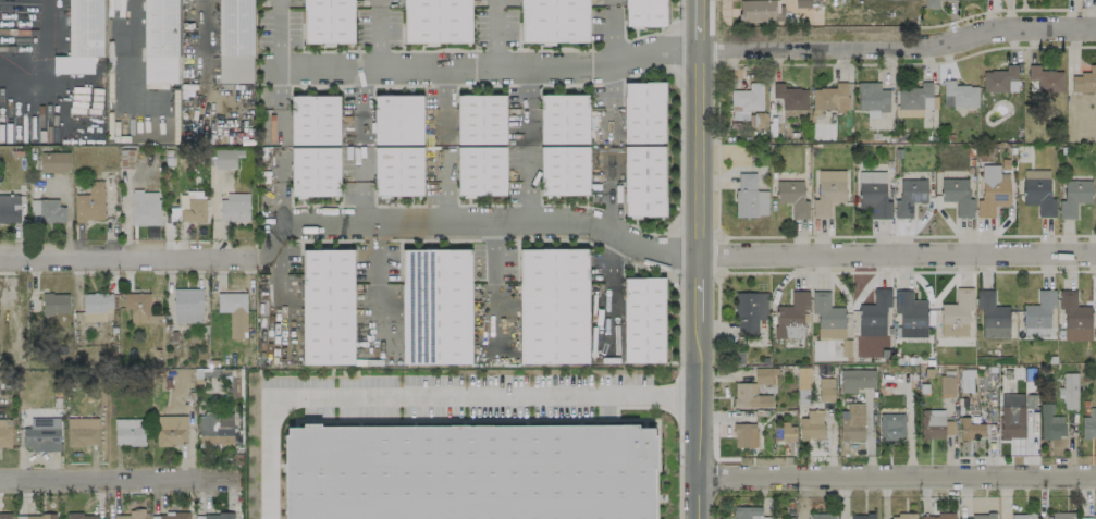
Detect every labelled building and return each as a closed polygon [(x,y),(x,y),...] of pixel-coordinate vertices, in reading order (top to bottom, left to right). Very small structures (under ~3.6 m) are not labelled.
[(67,55),(68,0),(102,0),(102,57),(93,57),(93,73),(52,73),(52,55),(67,55)] [(144,83),(144,0),(176,0),(176,83),(144,83)] [(219,83),(219,0),(251,0),(251,83),(219,83)] [(303,44),(303,0),(353,0),(353,44),(303,44)] [(403,41),(403,0),(469,0),(469,42),(403,41)] [(520,42),(521,0),(587,0),(587,42),(520,42)] [(625,25),(624,0),(665,0),(665,25),(625,25)] [(740,22),(782,21),(781,0),(749,0),(739,0),(740,22)] [(982,91),(1016,92),(1017,64),(1005,64),(1005,71),(982,71),(982,91)] [(1095,92),(1095,64),(1089,64),(1089,74),(1071,73),(1071,91),(1095,92)] [(1037,92),(1062,91),(1062,70),(1039,71),(1039,65),(1027,65),(1028,79),(1037,79),(1037,92)] [(943,106),(977,106),(977,85),(954,85),(954,80),(943,80),(943,106)] [(835,88),(813,88),(812,116),(823,116),(823,110),(847,110),(847,82),(835,81),(835,88)] [(730,90),(731,120),(747,120),(747,110),(762,110),(762,82),(748,82),(749,90),(730,90)] [(783,88),(784,82),(773,82),(772,97),(782,97),(782,108),(806,109),(807,88),(783,88)] [(879,82),(857,82),(857,110),(867,110),(867,117),(879,117),(879,111),(889,111),(888,89),(880,89),(879,82)] [(932,82),(920,82),(920,87),(897,87),(897,108),(931,109),(932,82)] [(624,83),(663,83),(663,143),(624,143),(624,83)] [(456,95),(505,94),(505,143),(457,144),(456,95)] [(290,96),(338,95),(338,144),(291,145),(290,96)] [(373,95),(421,95),(422,144),(373,144),(373,95)] [(540,95),(588,95),(588,143),(540,144),(540,95)] [(766,126),(766,113),(748,113),(748,126),(766,126)] [(539,146),(588,145),(588,194),(540,195),(539,146)] [(374,147),(422,146),(423,195),(374,196),(374,147)] [(624,146),(664,146),(664,215),(624,215),(624,146)] [(291,147),(340,147),(340,196),(292,196),(291,147)] [(457,147),(505,147),(506,195),(457,196),(457,147)] [(214,150),(214,169),(236,168),(236,149),(214,150)] [(41,172),(69,172),(69,152),(40,152),(41,172)] [(1008,206),(1009,173),(999,172),(999,165),(982,165),(981,199),(976,199),(976,217),(994,217),(994,206),(1008,206)] [(1050,170),(1023,169),(1023,204),(1038,205),(1037,216),(1055,216),(1055,198),(1049,198),(1050,170)] [(845,170),(818,170),(817,199),(812,199),(812,217),(829,217),(829,202),(844,202),(845,170)] [(887,218),(887,171),(859,171),(858,207),(870,208),(870,218),(887,218)] [(736,216),(768,216),(768,190),(755,190),(755,173),(736,173),(736,216)] [(955,217),(973,217),(973,198),(967,198),(967,178),(941,178),(941,201),(956,202),(955,217)] [(894,199),(894,218),(912,218),(912,202),(926,202),(927,179),(900,179),(899,199),(894,199)] [(75,220),(103,220),(103,180),(88,181),(88,194),(74,194),(75,220)] [(808,218),(808,200),(803,200),(803,180),(777,180),(776,203),(791,203),(791,218),(808,218)] [(1091,180),(1064,180),(1064,200),(1058,200),(1058,218),(1076,218),(1076,203),(1091,203),(1091,180)] [(160,224),(160,190),(131,190),(131,225),(160,224)] [(203,190),(187,191),(187,207),(179,208),(180,221),(205,220),(203,190)] [(220,221),(249,221),(249,194),(219,195),(220,221)] [(19,223),(19,195),(0,195),(0,222),(19,223)] [(65,222),(64,206),(58,206),(58,199),(30,200),(30,223),(65,222)] [(519,248),(588,248),(587,362),(518,362),(519,248)] [(303,249),(353,249),(354,364),(304,364),(303,249)] [(401,249),(470,249),(471,362),(402,363),(401,249)] [(623,277),(663,277),(663,362),(623,362),(623,277)] [(967,336),(967,306),(973,306),(973,288),(954,287),(954,304),(940,303),(940,335),(967,336)] [(174,288),(174,323),(202,322),(202,288),(174,288)] [(890,288),(873,288),(873,304),(859,304),(858,335),(885,335),(885,307),(890,307),(890,288)] [(1008,306),(993,306),(993,289),(976,289),(976,309),(981,309),(982,338),(1009,337),(1008,306)] [(1054,289),(1036,290),(1037,304),(1022,304),(1023,336),(1049,335),(1048,308),(1055,307),(1054,289)] [(802,337),(803,307),(808,307),(808,291),(791,290),(791,306),(775,305),(775,337),(802,337)] [(900,337),(927,337),(926,305),(911,305),(911,290),(894,290),(894,313),(900,313),(900,337)] [(1091,306),(1076,306),(1076,290),(1058,290),(1058,309),(1064,309),(1064,340),(1090,340),(1091,306)] [(844,338),(844,307),(829,307),(829,291),(811,291),(812,314),(817,314),(817,339),(844,338)] [(83,321),(110,321),(110,292),(82,293),(83,321)] [(149,293),(123,292),(123,308),(130,308),(130,322),(149,322),(149,293)] [(736,336),(758,335),(757,319),(767,319),(767,292),(735,292),(736,336)] [(68,293),(42,293),(42,314),(68,314),(68,293)] [(246,338),(246,293),(216,293),(216,312),(230,312),(230,338),(246,338)] [(774,383),(774,367),(754,368),(754,384),(774,383)] [(875,387),(875,369),(840,369),(840,393),(856,393),(856,387),(875,387)] [(1077,372),(1063,373),(1063,387),(1057,387),(1057,398),(1063,398),(1063,409),(1077,408),(1077,372)] [(797,376),(798,396),(809,395),(808,376),(797,376)] [(954,376),(940,376),(939,396),(954,396),(954,376)] [(834,401),(833,377),(819,377),(819,401),(834,401)] [(756,395),(755,382),(733,382),(734,407),(771,407),(771,394),(756,395)] [(1025,394),(1001,393),(1000,438),(1024,438),(1025,394)] [(864,403),(846,403),(846,416),(840,416),(839,440),(863,441),(864,403)] [(1040,438),(1064,438),(1064,415),(1053,416),(1053,403),(1040,403),(1040,438)] [(1089,407),(1089,416),(1081,416),(1081,438),(1095,438),(1095,407),(1089,407)] [(944,410),(919,409),(919,438),(944,439),(944,433),(954,434),(954,420),(944,420),(944,410)] [(823,439),(822,410),(799,410),(800,439),(823,439)] [(233,444),(233,414),(198,414),(198,444),(233,444)] [(186,415),(155,415),(155,445),(186,445),(186,415)] [(59,417),(30,417),(30,426),(23,426),(23,450),(60,449),(59,417)] [(904,424),(889,424),(888,417),(879,417),(880,439),(904,439),(904,424)] [(985,438),(984,423),(970,424),(969,417),(959,417),(960,439),(985,438)] [(0,418),(0,446),(10,446),(11,419),(0,418)] [(98,445),(97,418),(66,418),(67,446),(98,445)] [(144,418),(114,418),(114,445),(144,444),(144,418)] [(652,467),(652,518),(284,518),(283,434),(286,434),(286,427),(303,427),(303,424),(320,423),(320,427),(638,423),(638,427),(652,427),(652,435),(654,435),(654,467),(652,467)] [(756,423),(733,423),(734,447),(756,447),(756,423)] [(795,441),(795,424),(775,423),(774,440),(795,441)] [(734,507),(734,518),(793,518),(793,517),(761,518),(761,506),(734,507)] [(114,518),(144,518),(144,509),(129,509),(129,514),(114,515),(114,518)]
